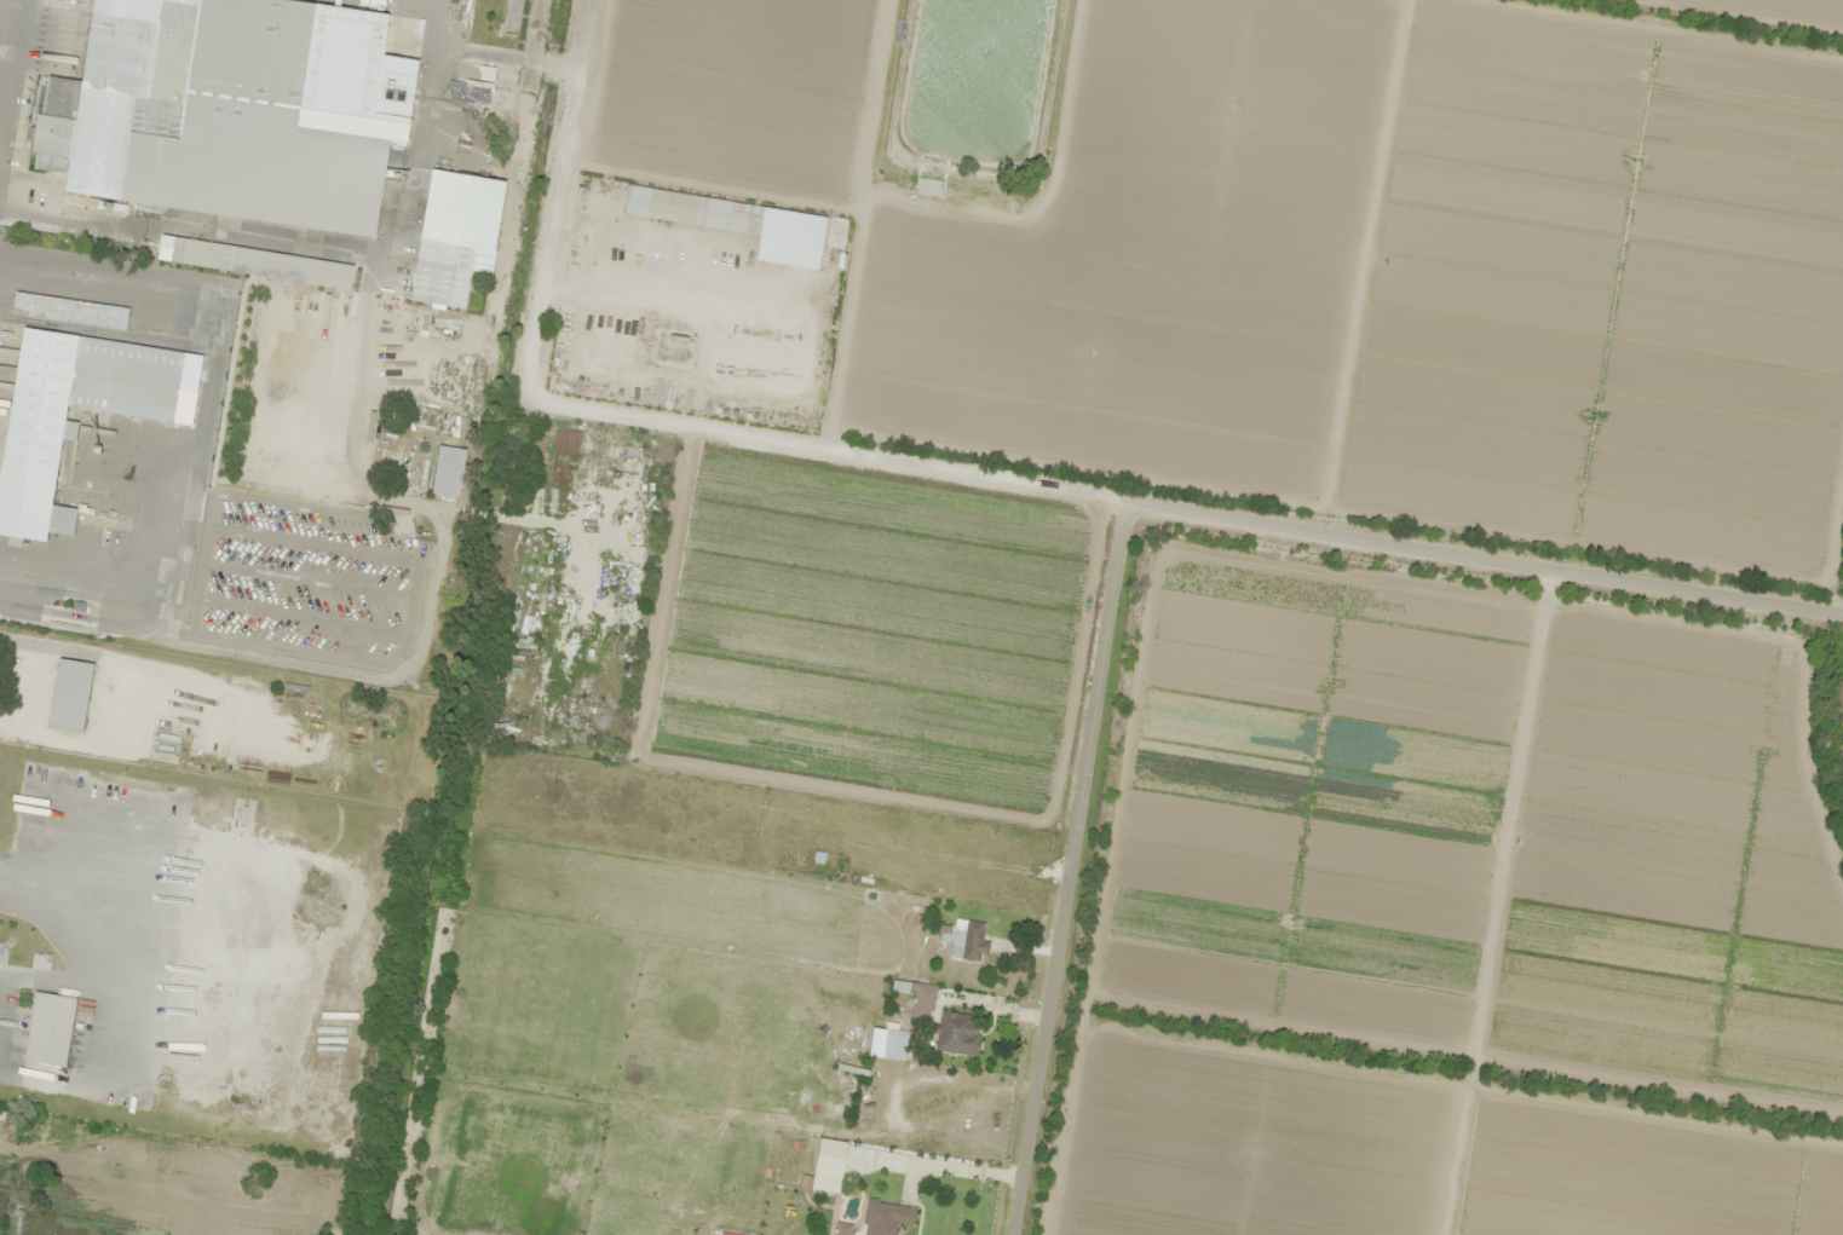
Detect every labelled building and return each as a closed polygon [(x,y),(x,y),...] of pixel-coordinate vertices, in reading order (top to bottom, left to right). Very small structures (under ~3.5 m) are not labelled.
[(390,137),(299,126),(315,2),(300,0),(93,0),(83,81),(43,76),(32,168),(66,173),(64,196),(378,235),(390,137)] [(943,180),(918,176),(916,193),(941,197),(943,180)] [(755,260),(819,268),(826,214),(625,187),(622,215),(759,234),(755,260)] [(843,250),(847,221),(830,218),(826,248),(843,250)] [(161,236),(157,260),(350,289),(354,264),(161,236)] [(75,359),(79,335),(20,328),(0,485),(0,535),(47,541),(47,533),(73,536),(77,509),(54,506),(63,438),(75,439),(76,427),(107,431),(111,400),(179,409),(183,373),(75,359)] [(466,449),(438,445),(432,494),(460,498),(466,449)] [(50,727),(85,731),(93,663),(58,659),(50,727)] [(964,932),(956,930),(950,956),(982,964),(987,942),(982,941),(986,924),(967,919),(964,932)] [(893,991),(915,993),(913,1006),(930,1008),(932,985),(894,982),(893,991)] [(24,1062),(66,1068),(76,998),(34,992),(24,1062)] [(977,1056),(981,1016),(938,1011),(933,1051),(977,1056)] [(881,1058),(905,1061),(909,1032),(885,1029),(881,1058)] [(898,1224),(914,1226),(916,1207),(874,1202),(873,1211),(866,1210),(863,1234),(897,1234),(898,1224)] [(849,1224),(836,1224),(836,1234),(849,1234),(849,1224)]
